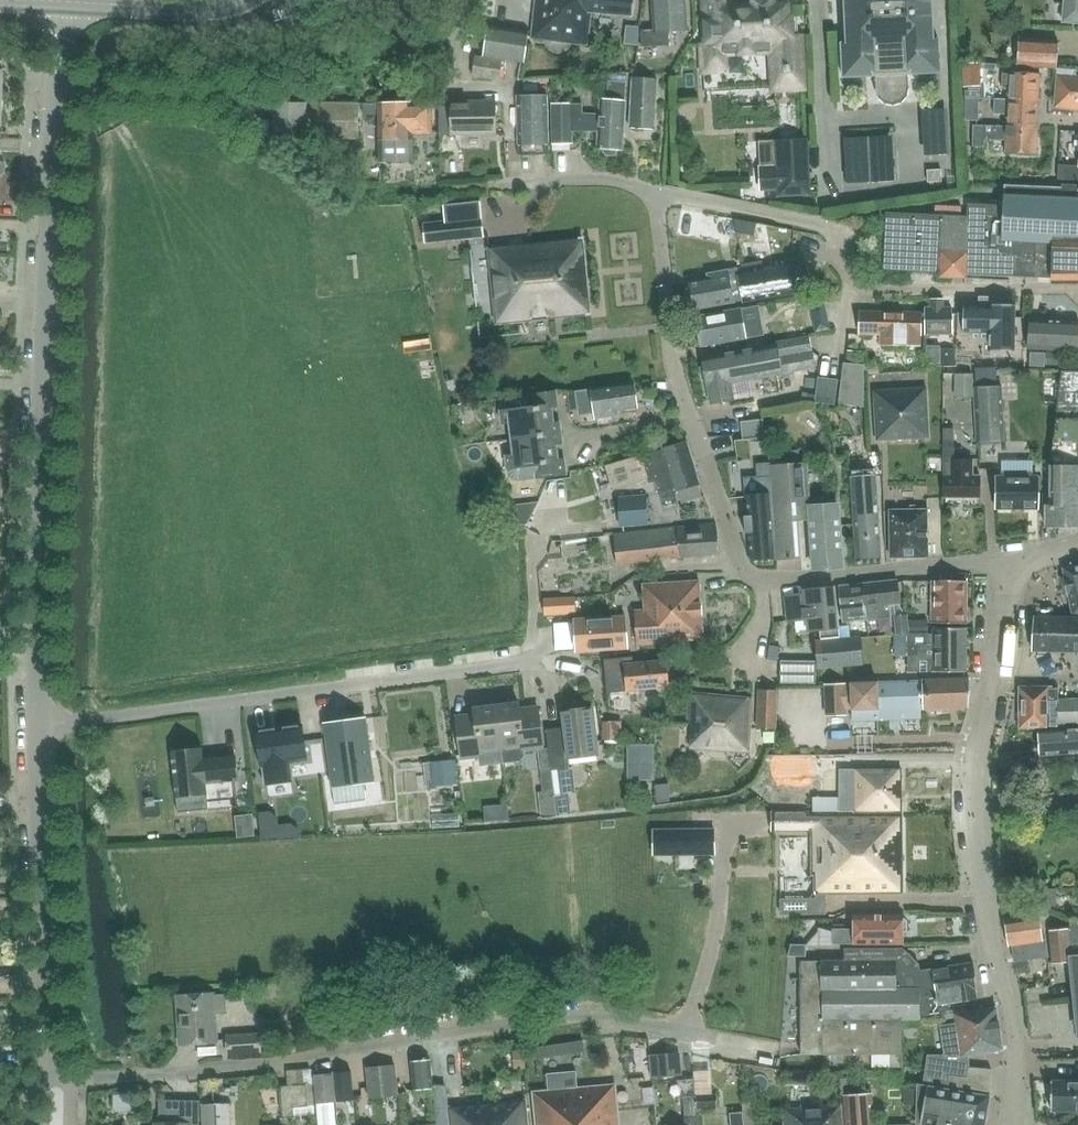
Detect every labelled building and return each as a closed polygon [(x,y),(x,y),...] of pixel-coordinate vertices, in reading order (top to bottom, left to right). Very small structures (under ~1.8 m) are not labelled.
[(532,36),(587,43),(591,10),(633,15),(635,0),(536,0),(532,36)] [(687,29),(686,0),(652,0),(654,28),(641,29),(643,45),(669,44),(668,30),(687,29)] [(755,7),(733,8),(733,0),(704,0),(706,44),(701,44),(704,92),(803,87),(800,35),(787,36),(786,6),(771,6),(771,0),(754,1),(755,7)] [(940,72),(939,39),(933,39),(931,0),(845,0),(847,43),(842,43),(843,77),(875,75),(875,90),(878,98),(884,104),(893,106),(902,103),(908,96),(909,88),(908,74),(940,72)] [(1063,23),(1077,24),(1077,0),(1065,0),(1063,23)] [(524,61),(529,30),(488,24),(483,55),(502,58),(524,61)] [(1056,67),(1058,40),(1018,37),(1016,64),(1056,67)] [(499,80),(502,58),(483,55),(476,53),(472,77),(499,80)] [(965,87),(964,97),(965,97),(979,98),(984,98),(984,80),(980,80),(980,62),(963,62),(962,87),(965,87)] [(1009,88),(1008,99),(1008,100),(1039,101),(1040,75),(1010,73),(1009,77),(1003,76),(1002,87),(1009,88)] [(1077,110),(1077,75),(1056,73),(1053,108),(1077,110)] [(655,128),(658,77),(633,76),(630,127),(655,128)] [(599,129),(598,147),(605,147),(604,151),(606,153),(613,154),(615,151),(616,148),(623,148),(625,99),(626,81),(609,80),(608,98),(600,97),(599,114),(581,114),(581,105),(552,105),(553,142),(570,142),(570,129),(599,129)] [(519,144),(549,143),(547,92),(517,93),(519,144)] [(979,98),(965,97),(965,120),(978,120),(979,98)] [(1038,128),(1039,101),(1008,100),(1008,99),(994,98),(993,114),(1007,115),(1007,126),(1038,128)] [(451,101),(452,105),(438,106),(439,132),(496,131),(495,100),(451,101)] [(359,137),(359,102),(275,101),(275,136),(359,137)] [(412,132),(432,132),(432,103),(412,103),(412,102),(380,102),(381,159),(413,159),(412,132)] [(1037,154),(1038,128),(1007,126),(973,125),(972,147),(984,147),(984,140),(1006,141),(1006,153),(1037,154)] [(779,194),(808,192),(805,139),(776,140),(778,167),(760,168),(761,193),(779,192),(779,194)] [(455,163),(469,163),(468,146),(455,147),(455,163)] [(1077,165),(1057,164),(1056,184),(1060,184),(1060,190),(1005,188),(1004,208),(1000,276),(1040,278),(1040,269),(1050,269),(1050,281),(1077,280),(1077,165)] [(927,182),(942,182),(941,169),(927,170),(927,182)] [(444,222),(422,224),(424,243),(446,241),(484,238),(481,201),(442,204),(444,222)] [(1000,276),(1004,208),(969,206),(969,218),(888,214),(885,270),(939,273),(939,278),(952,279),(953,273),(1000,276)] [(726,250),(737,248),(734,227),(722,229),(726,250)] [(496,322),(590,312),(583,238),(489,247),(496,322)] [(799,260),(743,270),(748,299),(804,289),(799,260)] [(688,289),(689,296),(693,298),(694,307),(743,298),(744,299),(748,299),(743,270),(743,265),(712,270),(713,277),(690,281),(690,286),(688,289)] [(943,306),(943,298),(929,298),(929,306),(924,306),(924,335),(953,335),(952,306),(943,306)] [(1008,298),(995,298),(995,305),(988,305),(988,306),(989,306),(989,307),(977,307),(964,306),(964,305),(963,305),(963,313),(962,331),(989,332),(988,351),(1014,351),(1014,317),(1014,306),(1015,306),(1015,305),(1008,305),(1008,298)] [(741,307),(696,315),(701,345),(746,336),(762,334),(758,304),(741,307)] [(920,344),(921,311),(861,309),(860,332),(882,333),(882,343),(920,344)] [(1030,318),(1028,347),(1077,350),(1077,320),(1030,318)] [(701,368),(703,379),(707,378),(708,385),(709,384),(712,402),(734,398),(731,381),(815,366),(810,335),(777,341),(777,342),(703,356),(705,367),(701,368)] [(956,348),(939,348),(938,365),(956,366),(956,348)] [(867,352),(848,350),(847,363),(866,365),(867,352)] [(1063,352),(1046,351),(1045,365),(1062,366),(1063,352)] [(1062,371),(1046,499),(1046,526),(1077,526),(1077,371),(1062,371)] [(974,373),(954,373),(954,396),(973,397),(974,373)] [(831,380),(817,378),(814,402),(828,403),(831,380)] [(614,411),(638,408),(635,384),(577,392),(580,415),(595,413),(596,419),(615,416),(614,411)] [(977,442),(1005,441),(1002,385),(975,386),(977,442)] [(877,439),(929,437),(927,387),(874,389),(877,439)] [(510,421),(512,437),(560,432),(559,421),(553,422),(551,407),(558,406),(556,390),(509,396),(510,408),(500,409),(502,422),(510,421)] [(765,437),(763,418),(740,421),(742,440),(765,437)] [(942,458),(944,458),(944,495),(981,496),(981,475),(972,475),(973,459),(954,459),(954,428),(943,428),(942,458)] [(562,443),(560,432),(512,437),(514,453),(505,454),(507,467),(508,471),(510,476),(513,478),(518,479),(566,473),(564,458),(558,459),(556,444),(562,443)] [(763,455),(762,440),(749,441),(751,456),(763,455)] [(687,442),(664,449),(642,456),(641,454),(604,466),(612,490),(648,479),(649,483),(654,481),(658,494),(675,488),(676,490),(677,490),(681,503),(701,497),(697,484),(700,483),(687,442)] [(796,520),(811,519),(810,505),(807,463),(800,463),(799,449),(770,451),(778,559),(799,558),(796,520)] [(876,475),(866,476),(851,477),(856,559),(881,558),(876,475)] [(1038,475),(997,475),(996,508),(1038,508),(1038,475)] [(747,516),(743,516),(745,533),(749,533),(751,560),(775,558),(768,476),(757,477),(745,478),(746,496),(747,516)] [(620,526),(648,524),(646,495),(618,497),(620,526)] [(837,503),(810,505),(811,519),(814,569),(842,567),(837,503)] [(890,557),(928,557),(927,510),(916,510),(916,504),(909,504),(910,509),(890,509),(890,557)] [(617,564),(719,553),(715,523),(678,526),(614,534),(617,564)] [(1067,567),(1069,574),(1067,574),(1071,595),(1073,595),(1077,616),(1077,565),(1067,567)] [(684,639),(703,638),(700,580),(643,584),(645,609),(634,610),(637,644),(684,641),(684,639)] [(897,580),(868,583),(872,619),(875,618),(875,620),(891,618),(890,605),(899,603),(897,580)] [(966,623),(967,580),(932,580),(932,623),(966,623)] [(872,619),(868,583),(839,587),(843,622),(872,619)] [(806,594),(786,596),(789,622),(809,620),(810,630),(821,629),(822,640),(839,638),(835,588),(806,590),(806,594)] [(574,597),(544,598),(544,614),(575,612),(574,597)] [(909,632),(907,614),(893,615),(895,634),(909,632)] [(624,615),(574,619),(576,650),(627,646),(624,615)] [(1033,616),(1033,650),(1077,651),(1077,617),(1033,616)] [(929,631),(929,621),(911,622),(911,631),(929,631)] [(937,635),(895,635),(895,657),(917,657),(933,657),(933,671),(965,671),(966,628),(937,628),(937,635)] [(822,640),(814,641),(818,668),(846,665),(862,664),(863,664),(860,636),(839,638),(822,640)] [(632,659),(602,662),(605,696),(668,692),(665,660),(632,664),(632,659)] [(801,660),(781,660),(781,682),(801,682),(801,660)] [(921,712),(920,707),(968,706),(970,678),(920,680),(920,682),(825,684),(826,714),(846,714),(845,706),(876,705),(877,715),(874,715),(874,719),(889,718),(888,713),(921,712)] [(758,688),(756,729),(774,729),(776,689),(758,688)] [(1047,688),(1020,688),(1021,726),(1058,726),(1058,725),(1077,724),(1077,699),(1059,699),(1059,688),(1047,688)] [(749,753),(752,697),(690,693),(686,749),(749,753)] [(518,703),(495,706),(500,748),(499,748),(501,763),(520,761),(525,754),(525,750),(537,748),(543,792),(555,790),(552,770),(549,747),(542,747),(538,707),(518,709),(518,703)] [(474,714),(458,716),(462,757),(478,756),(479,766),(501,763),(499,748),(500,748),(495,706),(473,708),(474,714)] [(562,728),(547,730),(549,747),(552,770),(569,768),(568,758),(598,754),(592,707),(560,711),(562,728)] [(323,723),(334,804),(365,800),(363,784),(374,782),(365,717),(323,723)] [(622,740),(622,719),(601,720),(602,740),(622,740)] [(302,726),(256,732),(261,767),(263,766),(266,784),(292,780),(289,763),(307,760),(302,726)] [(1037,730),(1038,756),(1077,753),(1077,728),(1037,730)] [(651,744),(626,745),(627,779),(651,779),(651,744)] [(203,751),(172,754),(178,812),(208,808),(206,793),(207,792),(206,785),(236,782),(233,756),(204,759),(203,751)] [(452,761),(432,763),(434,785),(454,783),(452,761)] [(854,811),(901,811),(901,768),(854,768),(854,811)] [(567,805),(566,791),(553,791),(553,805),(567,805)] [(814,811),(840,811),(840,796),(814,796),(814,811)] [(809,815),(809,811),(772,811),(772,830),(809,830),(809,828),(809,815)] [(267,812),(256,814),(259,839),(276,838),(274,818),(267,812)] [(810,828),(810,875),(812,875),(812,892),(902,892),(902,814),(809,815),(809,828),(810,828)] [(653,828),(653,855),(711,855),(711,828),(653,828)] [(834,943),(903,943),(903,914),(854,914),(854,928),(834,928),(834,943)] [(1038,916),(1013,920),(1006,921),(1009,946),(1013,945),(1015,961),(1048,956),(1046,941),(1042,941),(1038,916)] [(1077,1035),(1077,923),(1070,924),(1070,933),(1050,930),(1053,963),(1070,961),(1077,1035)] [(806,944),(790,943),(787,956),(806,956),(806,944)] [(918,988),(914,961),(916,961),(902,947),(846,948),(846,959),(801,960),(802,1054),(850,1053),(850,1066),(868,1066),(868,1053),(903,1053),(902,1018),(920,1018),(920,988),(918,988)] [(919,963),(916,961),(914,961),(918,988),(920,988),(920,1018),(947,1013),(945,1002),(977,997),(977,991),(979,991),(974,961),(920,970),(919,963)] [(215,1011),(225,1011),(224,994),(214,994),(214,992),(179,994),(182,1043),(217,1041),(215,1011)] [(996,1006),(955,1012),(961,1055),(970,1054),(1003,1049),(996,1006)] [(227,1036),(228,1053),(261,1051),(260,1034),(227,1036)] [(531,1046),(532,1059),(585,1054),(583,1041),(531,1046)] [(525,1068),(524,1049),(512,1050),(513,1069),(525,1068)] [(678,1053),(650,1055),(652,1077),(680,1075),(678,1053)] [(969,1066),(970,1054),(961,1055),(945,1054),(929,1054),(926,1072),(950,1075),(947,1088),(990,1095),(992,1068),(969,1066)] [(414,1091),(433,1089),(430,1060),(411,1062),(414,1091)] [(395,1066),(366,1069),(369,1098),(398,1095),(395,1066)] [(348,1071),(334,1073),(337,1103),(352,1101),(348,1071)] [(582,1088),(580,1071),(551,1074),(553,1091),(535,1093),(538,1124),(618,1124),(614,1085),(582,1088)] [(337,1103),(334,1073),(313,1075),(317,1105),(337,1103)] [(1051,1081),(1051,1110),(1077,1110),(1077,1082),(1051,1081)] [(918,1122),(936,1124),(984,1124),(990,1095),(947,1088),(918,1083),(918,1096),(918,1122)] [(294,1107),(308,1106),(306,1084),(281,1086),(283,1116),(295,1115),(294,1107)] [(696,1108),(717,1107),(716,1094),(695,1096),(696,1108)] [(872,1094),(845,1095),(847,1124),(873,1124),(872,1094)] [(696,1108),(695,1096),(683,1097),(685,1124),(699,1124),(698,1117),(696,1117),(696,1108)] [(160,1099),(159,1124),(157,1124),(199,1124),(200,1100),(160,1099)] [(488,1102),(449,1106),(451,1124),(529,1124),(526,1099),(488,1102)] [(229,1103),(202,1105),(204,1124),(231,1124),(229,1103)] [(841,1105),(784,1110),(785,1124),(843,1124),(841,1105)] [(743,1112),(730,1113),(731,1124),(744,1124),(743,1112)]
